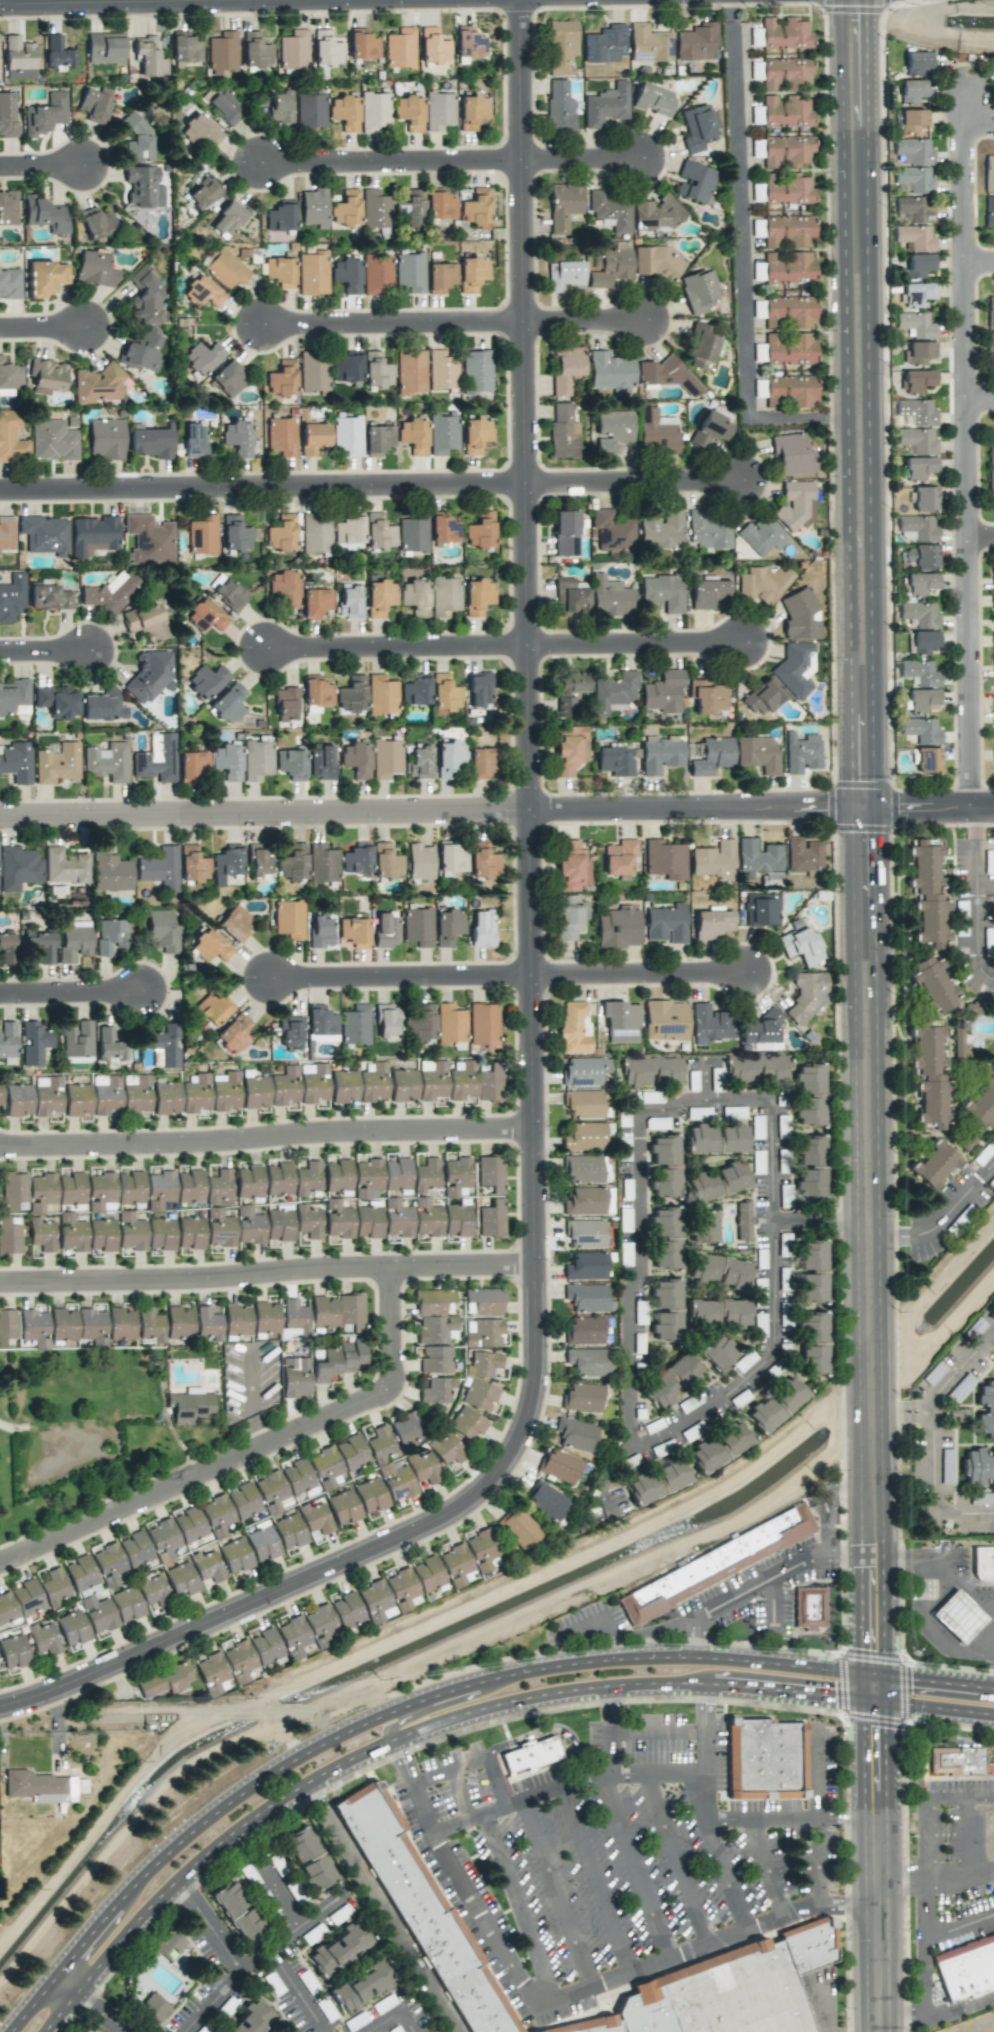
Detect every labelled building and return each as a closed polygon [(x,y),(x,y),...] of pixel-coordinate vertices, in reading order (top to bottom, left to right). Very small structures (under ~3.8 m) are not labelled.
[(812,49),(812,32),(807,32),(807,21),(797,21),(798,17),(784,17),(784,26),(777,26),(777,18),(760,17),(760,41),(752,40),(751,48),(812,49)] [(573,76),(573,67),(568,67),(568,56),(576,56),(576,21),(547,21),(548,76),(573,76)] [(648,22),(630,23),(631,62),(672,60),(672,32),(648,32),(648,22)] [(676,61),(716,60),(716,23),(691,23),(691,31),(675,32),(676,61)] [(624,25),(598,26),(599,34),(583,34),(583,62),(625,61),(624,25)] [(414,68),(414,27),(396,27),(396,35),(385,35),(385,68),(414,68)] [(437,27),(420,27),(420,63),(449,62),(449,40),(437,40),(437,27)] [(456,57),(485,57),(484,35),(472,35),(471,27),(455,27),(456,57)] [(349,28),(349,59),(379,58),(378,36),(365,36),(365,28),(349,28)] [(307,29),(291,30),(291,36),(278,37),(279,69),(309,68),(307,29)] [(331,29),(313,30),(314,65),(342,64),(342,42),(331,43),(331,29)] [(201,41),(192,41),(192,32),(173,31),(172,62),(201,62),(201,41)] [(236,31),(220,31),(220,38),(208,38),(208,72),(236,71),(236,31)] [(242,31),(243,68),(262,67),(262,65),(271,64),(271,44),(260,45),(259,31),(242,31)] [(87,33),(87,63),(123,63),(123,33),(87,33)] [(74,68),(75,50),(62,49),(62,35),(47,34),(45,67),(74,68)] [(34,43),(20,44),(20,35),(5,36),(6,79),(35,78),(34,43)] [(166,59),(157,59),(157,37),(136,37),(136,76),(166,76),(166,59)] [(905,76),(926,76),(926,72),(931,72),(931,52),(905,52),(905,76)] [(808,89),(808,75),(812,75),(812,60),(762,59),(761,89),(808,89)] [(567,79),(546,80),(547,132),(574,131),(573,99),(568,99),(567,79)] [(628,80),(613,81),(613,93),(583,93),(584,129),(602,129),(602,119),(628,118),(628,80)] [(918,104),(918,97),(928,97),(927,80),(900,81),(900,105),(918,104)] [(639,83),(631,106),(669,118),(676,95),(639,83)] [(229,126),(245,111),(222,86),(206,101),(229,126)] [(112,90),(100,87),(99,91),(83,88),(77,110),(87,112),(85,120),(104,125),(112,90)] [(24,138),(36,138),(36,133),(51,133),(51,123),(66,123),(65,91),(47,92),(47,106),(23,106),(24,138)] [(293,122),(292,91),(269,91),(269,123),(293,122)] [(16,137),(16,93),(0,93),(0,137),(16,137)] [(389,93),(360,93),(361,134),(377,133),(377,126),(390,126),(389,93)] [(425,132),(442,132),(442,125),(454,125),(453,93),(425,93),(425,132)] [(297,94),(297,133),(314,133),(314,127),(325,127),(326,94),(297,94)] [(459,131),(476,132),(476,118),(487,118),(487,98),(477,98),(477,96),(459,95),(459,131)] [(813,126),(812,109),(809,109),(808,96),(785,96),(785,103),(779,104),(778,95),(762,96),(762,107),(752,107),(752,127),(813,126)] [(358,132),(358,96),(329,97),(329,120),(341,119),(341,133),(358,132)] [(422,133),(422,96),(394,96),(394,119),(406,120),(405,133),(422,133)] [(680,111),(687,137),(682,138),(686,155),(704,150),(702,144),(717,139),(714,128),(719,127),(714,109),(708,111),(706,104),(680,111)] [(900,109),(900,132),(927,133),(927,110),(900,109)] [(195,147),(202,139),(212,148),(223,135),(197,111),(178,132),(195,147)] [(125,163),(153,162),(151,126),(138,126),(138,116),(121,116),(121,131),(132,131),(133,141),(124,142),(125,163)] [(752,158),(763,158),(763,168),(799,167),(799,163),(808,163),(807,152),(812,152),(812,136),(751,137),(752,158)] [(893,140),(893,155),(901,155),(902,165),(933,164),(933,149),(928,149),(928,138),(893,140)] [(985,155),(984,191),(993,191),(993,156),(985,155)] [(677,177),(691,181),(690,186),(679,183),(675,196),(707,205),(717,171),(682,160),(677,177)] [(157,167),(124,167),(124,184),(126,184),(126,212),(134,212),(134,228),(151,228),(151,218),(154,218),(154,207),(163,207),(163,185),(157,185),(157,167)] [(929,168),(894,167),(893,183),(909,184),(909,193),(933,194),(934,178),(929,178),(929,168)] [(813,204),(813,187),(809,187),(809,177),(798,177),(798,173),(784,173),(784,179),(773,179),(773,174),(763,174),(763,205),(813,204)] [(184,195),(199,211),(222,190),(207,174),(184,195)] [(549,184),(550,236),(568,236),(568,214),(582,214),(582,183),(549,184)] [(472,201),(460,201),(461,224),(479,224),(479,231),(490,230),(489,187),(472,188),(472,201)] [(330,203),(331,226),(359,225),(359,189),(341,189),(341,203),(330,203)] [(362,189),(362,228),(390,228),(389,196),(378,196),(378,189),(362,189)] [(423,189),(406,189),(406,203),(396,203),(396,214),(403,214),(403,227),(423,227),(423,189)] [(301,190),(301,224),(316,224),(316,230),(327,229),(326,190),(301,190)] [(589,190),(590,223),(612,223),(612,234),(630,234),(630,198),(608,198),(608,190),(589,190)] [(456,219),(456,198),(446,198),(446,191),(426,192),(427,219),(456,219)] [(17,225),(16,192),(0,192),(0,225),(17,225)] [(633,230),(655,231),(655,227),(672,227),(672,221),(684,221),(684,205),(670,204),(670,195),(655,195),(655,201),(634,201),(633,230)] [(25,225),(48,225),(48,235),(67,234),(66,207),(49,207),(49,196),(24,197),(25,225)] [(985,197),(985,228),(993,228),(993,197),(985,197)] [(895,198),(895,212),(911,212),(911,224),(933,223),(933,198),(895,198)] [(218,234),(222,230),(228,236),(249,214),(232,199),(208,225),(218,234)] [(294,204),(274,204),(274,210),(265,210),(266,231),(295,231),(294,204)] [(98,214),(95,206),(78,213),(89,241),(117,230),(109,209),(98,214)] [(814,236),(814,215),(763,216),(764,248),(809,247),(809,236),(814,236)] [(752,238),(762,238),(762,220),(752,220),(752,238)] [(934,252),(934,236),(930,236),(929,226),(894,226),(894,242),(904,242),(904,252),(934,252)] [(226,290),(234,281),(239,285),(250,273),(221,247),(202,268),(226,290)] [(121,270),(106,268),(108,253),(79,248),(74,282),(113,288),(114,278),(120,279),(121,270)] [(634,249),(634,277),(680,276),(680,248),(634,249)] [(600,272),(587,272),(587,288),(610,288),(610,279),(631,280),(631,250),(600,249),(600,272)] [(327,252),(298,252),(299,295),(328,294),(327,252)] [(813,252),(763,253),(764,284),(814,283),(813,252)] [(424,253),(395,253),(395,287),(407,287),(407,293),(424,293),(424,253)] [(934,255),(906,254),(905,277),(925,277),(925,271),(934,271),(934,255)] [(362,294),(391,295),(392,255),(363,255),(362,294)] [(459,293),(476,294),(477,280),(488,280),(488,260),(478,260),(478,257),(460,256),(459,293)] [(360,295),(359,260),(349,261),(349,257),(331,258),(332,282),(342,282),(343,295),(360,295)] [(293,288),(293,258),(264,258),(265,280),(277,280),(277,289),(293,288)] [(547,263),(548,293),(562,292),(562,285),(584,285),(584,261),(557,262),(557,263),(547,263)] [(68,263),(28,262),(27,296),(53,297),(53,284),(67,284),(68,263)] [(444,294),(443,286),(457,285),(456,263),(427,264),(428,295),(444,294)] [(0,269),(0,298),(20,298),(20,269),(0,269)] [(678,279),(690,317),(707,311),(705,303),(719,298),(710,269),(678,279)] [(164,324),(163,311),(161,311),(160,282),(148,282),(148,270),(129,270),(130,288),(138,287),(139,296),(132,297),(132,325),(164,324)] [(204,300),(215,309),(226,296),(198,273),(180,294),(197,308),(204,300)] [(925,308),(925,300),(935,300),(934,283),(903,284),(903,308),(925,308)] [(814,328),(814,297),(764,297),(764,328),(814,328)] [(763,301),(753,301),(753,318),(763,318),(763,301)] [(927,313),(895,313),(895,329),(906,329),(907,339),(935,338),(935,323),(927,324),(927,313)] [(709,326),(694,322),(683,355),(690,357),(688,367),(707,373),(718,337),(707,334),(709,326)] [(765,334),(765,365),(796,364),(815,364),(815,340),(809,340),(809,333),(765,334)] [(225,353),(213,342),(205,350),(196,342),(182,357),(188,363),(184,367),(199,381),(225,353)] [(935,342),(908,342),(908,350),(903,350),(903,364),(926,364),(926,358),(935,358),(935,342)] [(553,396),(569,397),(569,376),(582,376),(583,347),(554,347),(553,396)] [(448,356),(448,349),(428,350),(429,389),(458,389),(457,355),(448,356)] [(491,350),(462,351),(463,397),(485,396),(484,391),(492,391),(491,350)] [(608,358),(608,350),(589,351),(590,388),(611,388),(611,392),(634,392),(633,357),(608,358)] [(332,382),(361,382),(361,351),(342,351),(342,359),(332,359),(332,382)] [(380,351),(364,351),(364,387),(383,387),(383,385),(393,385),(393,364),(381,364),(380,351)] [(396,351),(397,396),(412,396),(412,392),(426,392),(425,351),(396,351)] [(318,395),(328,395),(328,353),(300,352),(299,392),(318,392),(318,395)] [(637,362),(638,385),(678,384),(689,397),(696,397),(703,390),(670,353),(656,365),(653,361),(637,362)] [(0,355),(0,389),(22,388),(22,365),(2,365),(2,355),(0,355)] [(243,385),(236,378),(244,371),(232,358),(207,380),(226,401),(243,385)] [(67,363),(30,359),(28,376),(33,377),(31,393),(49,395),(49,390),(63,392),(67,363)] [(294,359),(277,359),(277,373),(266,373),(266,396),(295,395),(294,359)] [(75,401),(128,399),(127,366),(98,367),(99,370),(74,371),(75,401)] [(936,371),(900,370),(900,393),(922,393),(922,386),(935,386),(936,371)] [(816,376),(754,377),(754,398),(766,398),(766,408),(785,408),(809,408),(809,400),(816,400),(816,376)] [(936,426),(936,410),(932,410),(932,400),(896,400),(896,416),(912,416),(912,426),(936,426)] [(572,403),(552,403),(553,421),(549,422),(550,458),(578,457),(578,422),(573,422),(572,403)] [(639,446),(660,447),(660,454),(677,454),(678,418),(656,417),(656,405),(640,405),(639,446)] [(689,442),(708,452),(715,437),(724,441),(733,424),(705,410),(689,442)] [(29,461),(29,441),(14,441),(14,431),(19,431),(19,411),(0,411),(0,461),(29,461)] [(633,442),(633,412),(596,411),(595,456),(613,456),(613,442),(633,442)] [(458,449),(458,415),(429,416),(430,456),(446,456),(446,449),(458,449)] [(346,457),(362,457),(361,416),(332,417),(333,450),(345,450),(346,457)] [(266,419),(267,451),(279,451),(280,457),(296,457),(295,418),(266,419)] [(462,419),(464,456),(481,456),(480,442),(492,442),(491,421),(481,421),(481,418),(462,419)] [(77,430),(63,430),(63,419),(31,420),(32,459),(60,458),(60,461),(77,461),(77,430)] [(124,459),(123,419),(88,420),(89,459),(124,459)] [(426,456),(426,419),(397,420),(398,443),(409,443),(410,457),(426,456)] [(222,446),(234,446),(234,459),(250,458),(250,422),(222,422),(222,446)] [(205,423),(184,423),(185,457),(206,457),(205,423)] [(329,424),(301,423),(301,457),(317,457),(317,447),(328,447),(329,424)] [(171,429),(141,429),(140,424),(129,424),(129,455),(155,455),(155,460),(172,459),(171,429)] [(365,426),(365,453),(386,453),(386,447),(394,447),(393,426),(365,426)] [(896,429),(897,445),(911,445),(912,455),(937,455),(936,438),(932,438),(932,429),(896,429)] [(779,476),(816,472),(813,450),(807,451),(804,432),(770,436),(772,454),(777,454),(779,476)] [(936,457),(904,458),(905,481),(923,480),(923,473),(937,472),(936,457)] [(812,481),(781,481),(782,500),(789,500),(789,505),(778,506),(779,527),(813,527),(812,481)] [(937,486),(911,487),(912,512),(938,511),(937,486)] [(634,518),(612,519),(612,509),(591,509),(592,528),(597,528),(597,551),(607,550),(607,555),(635,554),(634,518)] [(554,511),(555,556),(577,556),(577,510),(554,511)] [(682,547),(682,510),(662,510),(662,519),(639,519),(640,548),(682,547)] [(494,512),(477,511),(477,525),(466,525),(465,547),(493,547),(494,512)] [(382,512),(365,512),(366,549),(395,548),(394,526),(383,526),(382,512)] [(738,535),(760,558),(772,546),(776,550),(788,538),(763,512),(738,535)] [(278,513),(278,527),(267,527),(266,550),(294,550),(295,514),(278,513)] [(124,515),(124,534),(134,534),(134,548),(130,548),(130,565),(173,564),(172,523),(151,524),(151,514),(124,515)] [(188,521),(188,555),(217,554),(216,514),(198,515),(198,521),(188,521)] [(252,528),(240,528),(240,515),(223,514),(223,551),(251,551),(252,528)] [(301,553),(330,553),(331,514),(302,514),(301,553)] [(688,514),(689,543),(696,543),(696,549),(730,549),(730,514),(688,514)] [(459,521),(449,521),(449,515),(431,515),(431,544),(460,543),(459,521)] [(71,519),(71,559),(90,559),(90,551),(118,550),(117,516),(100,516),(100,519),(71,519)] [(363,546),(362,516),(342,516),(342,523),(334,523),(334,547),(363,546)] [(428,551),(427,516),(398,517),(398,552),(428,551)] [(914,542),(938,542),(938,525),(933,525),(934,516),(898,516),(897,531),(914,531),(914,542)] [(13,550),(13,517),(0,517),(0,550),(13,550)] [(18,518),(18,534),(26,534),(26,553),(53,552),(54,557),(69,557),(68,517),(18,518)] [(938,546),(902,547),(902,562),(913,562),(913,570),(938,570),(938,546)] [(781,570),(773,571),(773,568),(746,568),(746,573),(737,574),(738,602),(781,601),(781,570)] [(297,572),(269,571),(269,598),(280,598),(280,608),(297,608),(297,572)] [(13,622),(12,611),(25,611),(24,572),(10,572),(10,584),(0,584),(0,623),(13,622)] [(234,612),(248,597),(221,572),(207,587),(234,612)] [(604,581),(604,573),(591,573),(592,616),(635,615),(635,588),(621,588),(621,581),(604,581)] [(938,589),(938,574),(907,574),(906,596),(923,596),(923,589),(938,589)] [(80,586),(80,606),(110,606),(110,609),(134,609),(134,575),(109,575),(109,586),(80,586)] [(663,614),(683,614),(683,576),(641,576),(641,604),(663,604),(663,614)] [(690,609),(713,610),(713,600),(728,600),(728,581),(715,580),(716,576),(700,576),(700,580),(691,580),(690,609)] [(432,617),(449,617),(449,611),(461,610),(460,577),(431,578),(432,617)] [(575,577),(555,578),(556,612),(588,612),(587,582),(575,583),(575,577)] [(400,605),(411,605),(412,618),(429,618),(428,580),(399,581),(400,605)] [(465,617),(483,617),(483,604),(493,604),(493,580),(465,580),(465,617)] [(367,581),(367,618),(384,619),(384,605),(395,605),(395,582),(367,581)] [(71,609),(71,591),(58,591),(58,585),(30,585),(30,609),(71,609)] [(360,585),(338,585),(339,619),(361,618),(360,585)] [(785,639),(818,639),(818,610),(807,586),(778,599),(786,618),(782,620),(782,632),(785,639)] [(331,589),(302,589),(302,620),(319,620),(319,610),(331,610),(331,589)] [(230,619),(202,596),(184,617),(201,631),(208,624),(219,633),(230,619)] [(169,637),(156,602),(120,615),(127,634),(141,629),(148,645),(169,637)] [(915,629),(939,629),(939,613),(934,613),(934,603),(899,603),(898,619),(915,619),(915,629)] [(910,654),(929,654),(929,648),(939,648),(939,631),(910,632),(910,654)] [(797,702),(812,689),(798,673),(807,665),(806,653),(813,653),(813,642),(782,643),(783,658),(769,671),(797,702)] [(171,651),(140,651),(136,655),(136,672),(122,687),(137,702),(148,702),(171,678),(171,651)] [(916,687),(940,687),(939,671),(932,671),(932,660),(899,661),(899,677),(916,677),(916,687)] [(210,673),(202,665),(184,681),(204,702),(231,677),(219,664),(210,673)] [(641,682),(641,710),(659,709),(660,714),(679,713),(678,687),(683,687),(683,669),(659,669),(659,682),(641,682)] [(626,710),(626,700),(636,700),(637,671),(618,670),(618,679),(593,678),(593,716),(607,717),(607,709),(626,710)] [(468,676),(469,708),(491,708),(490,672),(480,672),(480,676),(468,676)] [(400,682),(401,705),(430,704),(429,673),(413,673),(413,681),(400,682)] [(432,711),(461,711),(461,687),(449,687),(449,673),(433,673),(432,711)] [(577,692),(588,692),(589,673),(558,673),(557,717),(576,717),(577,692)] [(337,688),(337,715),(365,714),(365,674),(347,675),(347,688),(337,688)] [(385,674),(368,674),(368,714),(397,713),(397,681),(385,681),(385,674)] [(333,705),(332,684),(322,685),(322,675),(303,676),(304,706),(333,705)] [(766,713),(785,698),(768,677),(739,699),(752,715),(762,707),(766,713)] [(28,679),(10,679),(10,683),(0,683),(0,716),(28,715),(28,679)] [(688,680),(688,698),(694,698),(694,714),(713,715),(713,709),(727,709),(727,685),(709,685),(709,680),(688,680)] [(208,706),(227,727),(245,711),(237,702),(247,694),(236,681),(208,706)] [(34,688),(34,707),(49,707),(50,720),(69,719),(69,716),(78,716),(78,693),(68,693),(68,686),(55,686),(55,687),(34,688)] [(82,720),(127,720),(126,706),(118,707),(118,686),(104,686),(104,695),(81,695),(82,720)] [(297,688),(275,688),(276,721),(297,721),(297,688)] [(939,689),(906,690),(907,713),(926,713),(925,706),(940,705),(939,689)] [(936,719),(900,719),(900,735),(916,735),(916,745),(941,745),(940,728),(936,728),(936,719)] [(586,726),(554,727),(555,778),(573,777),(572,764),(587,763),(586,726)] [(785,775),(803,775),(802,770),(820,769),(820,734),(804,735),(804,740),(794,740),(794,731),(785,731),(785,775)] [(176,733),(159,733),(159,744),(150,744),(150,752),(132,752),(132,778),(155,778),(155,783),(176,783),(176,733)] [(689,777),(711,776),(711,767),(733,767),(733,737),(702,738),(702,760),(689,760),(689,777)] [(779,775),(778,743),(770,744),(770,737),(736,737),(737,766),(761,766),(761,776),(779,775)] [(642,777),(659,776),(659,767),(684,766),(683,739),(642,740),(642,777)] [(389,780),(389,773),(402,773),(401,740),(372,741),(373,780),(389,780)] [(243,742),(244,782),(261,782),(261,775),(273,775),(272,741),(243,742)] [(12,775),(13,785),(30,785),(30,742),(9,742),(9,746),(0,746),(0,775),(12,775)] [(78,742),(58,742),(58,751),(34,752),(35,785),(54,785),(54,779),(79,778),(78,742)] [(127,742),(106,742),(107,748),(83,748),(83,776),(108,775),(108,784),(127,783),(127,742)] [(436,779),(457,780),(457,770),(464,771),(465,745),(457,745),(457,742),(437,742),(436,779)] [(369,781),(368,744),(340,744),(341,767),(352,767),(353,781),(369,781)] [(241,781),(240,745),(212,745),(212,769),(224,769),(224,782),(241,781)] [(333,779),(332,745),(311,745),(311,779),(333,779)] [(430,778),(430,746),(410,746),(410,763),(406,763),(406,778),(430,778)] [(631,747),(596,748),(597,771),(611,771),(611,777),(632,776),(631,747)] [(486,779),(486,773),(494,773),(495,749),(470,748),(469,779),(486,779)] [(941,748),(915,748),(916,774),(941,773),(941,748)] [(305,781),(305,750),(275,751),(276,773),(288,772),(288,781),(305,781)] [(209,752),(180,752),(179,783),(201,783),(201,769),(208,770),(209,752)] [(822,842),(804,841),(804,837),(787,837),(787,874),(821,874),(822,842)] [(782,873),(781,844),(763,845),(763,852),(755,852),(755,838),(738,838),(738,873),(782,873)] [(636,839),(617,840),(617,845),(603,845),(604,874),(631,874),(631,857),(637,857),(636,839)] [(686,844),(662,845),(662,839),(644,839),(645,875),(664,874),(665,881),(687,881),(686,844)] [(691,877),(734,876),(734,839),(716,839),(716,848),(691,848),(691,877)] [(938,839),(908,839),(908,877),(908,893),(919,893),(919,901),(914,901),(914,942),(929,942),(929,949),(948,949),(948,932),(946,932),(947,901),(941,901),(942,875),(938,875),(938,839)] [(590,885),(590,862),(585,862),(585,849),(579,849),(579,840),(561,840),(561,861),(556,861),(556,892),(579,892),(579,885),(590,885)] [(487,841),(470,841),(470,878),(499,877),(499,854),(487,854),(487,841)] [(342,850),(342,873),(370,873),(370,843),(354,842),(354,851),(342,850)] [(390,842),(373,843),(374,878),(402,878),(402,855),(390,856),(390,842)] [(278,857),(278,882),(296,882),(296,878),(307,878),(306,843),(289,843),(289,857),(278,857)] [(310,843),(309,881),(337,882),(338,850),(326,850),(326,844),(310,843)] [(433,879),(433,847),(421,847),(421,843),(408,843),(408,880),(433,879)] [(197,844),(180,845),(180,882),(201,881),(201,878),(210,877),(209,858),(198,858),(197,844)] [(213,855),(213,887),(222,887),(222,875),(242,874),(241,844),(223,844),(223,855),(213,855)] [(438,845),(438,873),(467,872),(466,844),(438,845)] [(160,881),(160,892),(178,891),(177,845),(157,846),(158,858),(136,859),(136,881),(160,881)] [(250,877),(270,877),(269,845),(249,846),(250,877)] [(20,892),(20,883),(43,883),(42,859),(37,859),(37,850),(19,850),(19,846),(0,846),(0,893),(20,892)] [(62,846),(45,847),(46,883),(88,882),(87,855),(62,855),(62,846)] [(132,861),(117,861),(117,854),(109,854),(109,847),(93,846),(93,890),(132,891),(132,861)] [(781,872),(761,872),(760,885),(781,886),(781,872)] [(779,894),(745,894),(744,926),(778,927),(779,894)] [(576,941),(575,932),(583,931),(583,919),(588,919),(587,901),(579,902),(579,895),(556,896),(557,941),(576,941)] [(303,901),(274,901),(274,934),(287,934),(287,940),(304,940),(303,901)] [(686,944),(685,902),(672,902),(672,908),(645,909),(646,940),(667,940),(667,944),(686,944)] [(239,944),(250,931),(243,925),(250,917),(234,903),(216,925),(239,944)] [(433,948),(432,908),(403,908),(404,941),(415,941),(416,948),(433,948)] [(147,910),(148,944),(162,944),(162,954),(178,953),(178,925),(172,925),(172,910),(147,910)] [(464,935),(465,914),(456,913),(456,911),(436,910),(435,947),(453,948),(453,934),(464,935)] [(494,946),(493,910),(471,911),(472,947),(494,946)] [(638,947),(638,910),(597,910),(597,947),(638,947)] [(732,931),(733,911),(711,910),(695,910),(694,940),(717,941),(717,931),(732,931)] [(396,913),(376,912),(375,947),(395,948),(396,913)] [(310,947),(332,947),(332,917),(310,917),(310,947)] [(338,948),(368,948),(368,919),(339,918),(338,948)] [(96,956),(110,957),(111,946),(127,947),(128,920),(97,919),(96,956)] [(776,939),(785,959),(798,953),(804,968),(824,959),(819,950),(823,948),(816,932),(811,935),(807,925),(776,939)] [(213,954),(223,962),(233,949),(206,926),(189,947),(206,962),(213,954)] [(0,930),(0,950),(1,951),(1,964),(13,964),(14,931),(0,930)] [(38,965),(54,964),(53,931),(23,932),(24,949),(37,948),(38,965)] [(961,1002),(954,986),(948,988),(939,969),(943,967),(939,958),(931,962),(928,956),(909,964),(913,972),(907,974),(912,985),(917,983),(928,1007),(933,1005),(937,1013),(961,1002)] [(794,972),(794,1008),(788,1008),(788,1022),(808,1023),(808,1008),(826,1008),(826,973),(794,972)] [(215,1000),(208,993),(193,1007),(212,1028),(234,1007),(222,993),(215,1000)] [(645,1040),(687,1040),(687,1001),(645,1002),(645,1040)] [(591,1053),(590,1035),(585,1035),(584,1002),(560,1002),(561,1054),(591,1053)] [(638,1002),(601,1003),(601,1018),(606,1017),(607,1043),(639,1042),(638,1002)] [(437,1043),(466,1042),(465,1010),(453,1010),(453,1003),(436,1003),(437,1043)] [(498,1048),(497,1003),(469,1004),(469,1045),(483,1045),(483,1049),(498,1048)] [(709,1003),(692,1003),(693,1045),(708,1044),(708,1040),(735,1039),(734,1024),(729,1024),(729,1012),(709,1012),(709,1003)] [(337,1034),(337,1014),(326,1014),(326,1004),(307,1005),(308,1035),(337,1034)] [(369,1004),(351,1004),(352,1011),(340,1012),(341,1045),(370,1044),(369,1004)] [(376,1005),(376,1037),(398,1036),(397,1004),(376,1005)] [(433,1004),(417,1004),(417,1017),(404,1017),(405,1040),(434,1040),(433,1004)] [(232,1057),(249,1041),(242,1033),(252,1024),(240,1011),(213,1036),(232,1057)] [(740,1021),(741,1050),(780,1049),(779,1011),(758,1011),(758,1021),(740,1021)] [(301,1017),(278,1017),(278,1029),(281,1029),(281,1048),(301,1048),(301,1017)] [(94,1056),(93,1020),(76,1020),(76,1029),(62,1029),(63,1057),(94,1056)] [(16,1058),(15,1021),(0,1021),(0,1031),(0,1058),(16,1058)] [(39,1021),(21,1021),(23,1066),(42,1066),(42,1048),(52,1047),(51,1029),(39,1030),(39,1021)] [(963,1056),(964,1022),(954,1022),(953,1056),(963,1056)] [(149,1033),(149,1049),(159,1049),(160,1069),(180,1068),(179,1048),(173,1048),(173,1039),(178,1039),(178,1023),(163,1024),(163,1032),(149,1033)] [(97,1061),(126,1061),(126,1042),(112,1041),(112,1027),(98,1026),(97,1061)] [(945,1130),(944,1058),(940,1058),(940,1027),(909,1027),(909,1037),(914,1037),(914,1059),(910,1059),(910,1078),(915,1078),(915,1091),(917,1091),(917,1124),(931,1124),(932,1130),(945,1130)] [(786,1055),(727,1056),(727,1085),(786,1084),(786,1055)] [(610,1058),(568,1058),(568,1067),(561,1067),(561,1086),(611,1085),(610,1058)] [(682,1085),(681,1058),(623,1058),(623,1085),(682,1085)] [(446,1061),(418,1061),(419,1100),(447,1100),(446,1061)] [(476,1096),(476,1071),(474,1071),(474,1061),(453,1061),(453,1070),(448,1070),(449,1101),(463,1101),(463,1097),(476,1096)] [(360,1101),(387,1100),(387,1062),(365,1063),(366,1072),(359,1072),(360,1101)] [(477,1102),(501,1102),(502,1063),(488,1062),(488,1072),(477,1071),(477,1102)] [(299,1064),(300,1103),(328,1102),(327,1064),(299,1064)] [(299,1110),(298,1065),(283,1065),(283,1075),(270,1075),(271,1106),(285,1106),(285,1110),(299,1110)] [(822,1126),(824,1066),(796,1065),(795,1096),(796,1096),(795,1125),(822,1126)] [(977,1084),(980,1087),(959,1110),(983,1132),(991,1123),(987,1119),(993,1112),(993,1065),(977,1084)] [(417,1069),(390,1070),(391,1101),(417,1101),(417,1069)] [(238,1071),(223,1071),(223,1075),(211,1075),(211,1111),(226,1111),(226,1108),(239,1108),(238,1071)] [(358,1071),(331,1071),(331,1102),(357,1102),(358,1071)] [(697,1072),(688,1072),(689,1090),(698,1090),(697,1072)] [(181,1113),(196,1114),(196,1109),(209,1110),(210,1073),(194,1073),(194,1083),(182,1083),(181,1113)] [(93,1115),(121,1114),(120,1075),(92,1076),(93,1115)] [(61,1113),(61,1077),(34,1076),(33,1116),(48,1117),(48,1113),(61,1113)] [(242,1108),(268,1108),(268,1078),(242,1077),(242,1108)] [(153,1116),(179,1116),(180,1083),(154,1082),(153,1116)] [(31,1084),(5,1085),(5,1118),(20,1117),(20,1114),(32,1114),(31,1084)] [(65,1117),(79,1117),(79,1121),(91,1121),(90,1084),(64,1084),(65,1117)] [(602,1090),(563,1091),(563,1110),(570,1110),(570,1118),(603,1118),(602,1090)] [(660,1118),(647,1118),(647,1127),(660,1128),(660,1118)] [(605,1122),(570,1123),(570,1135),(562,1135),(562,1150),(605,1149),(605,1122)] [(686,1154),(746,1153),(746,1126),(716,1126),(716,1127),(702,1127),(702,1126),(686,1126),(686,1154)] [(652,1164),(678,1165),(679,1136),(650,1135),(650,1154),(653,1154),(652,1164)] [(824,1137),(796,1137),(796,1167),(795,1167),(795,1201),(824,1200),(824,1137)] [(959,1159),(935,1137),(927,1146),(931,1149),(918,1164),(914,1161),(906,1169),(932,1192),(939,1184),(938,1183),(959,1159)] [(563,1156),(563,1176),(569,1176),(569,1183),(608,1183),(608,1155),(563,1156)] [(490,1195),(503,1194),(503,1156),(477,1157),(477,1186),(490,1186),(490,1195)] [(413,1166),(414,1194),(426,1193),(426,1189),(439,1188),(438,1158),(423,1158),(424,1166),(413,1166)] [(471,1188),(470,1158),(443,1159),(444,1198),(457,1198),(457,1188),(471,1188)] [(354,1199),(369,1199),(369,1190),(382,1189),(381,1159),(367,1159),(367,1161),(354,1162),(354,1199)] [(295,1194),(320,1193),(320,1160),(305,1161),(305,1169),(295,1169),(295,1194)] [(351,1161),(325,1160),(324,1190),(350,1191),(351,1161)] [(693,1204),(750,1188),(742,1161),(713,1169),(713,1170),(686,1178),(693,1204)] [(291,1162),(265,1163),(266,1195),(292,1195),(291,1162)] [(236,1198),(262,1197),(262,1166),(235,1167),(236,1198)] [(678,1167),(650,1168),(651,1196),(678,1196),(678,1167)] [(206,1205),(231,1204),(230,1168),(216,1169),(216,1177),(206,1177),(206,1205)] [(58,1204),(84,1205),(84,1171),(66,1171),(66,1176),(58,1175),(58,1204)] [(118,1204),(143,1203),(143,1171),(117,1171),(118,1204)] [(177,1202),(203,1202),(202,1171),(176,1171),(177,1202)] [(3,1211),(28,1210),(27,1172),(1,1173),(3,1211)] [(174,1172),(147,1173),(147,1199),(147,1212),(162,1212),(162,1202),(174,1201),(174,1172)] [(55,1173),(40,1173),(41,1177),(28,1177),(29,1214),(43,1213),(43,1204),(56,1203),(55,1173)] [(115,1173),(88,1174),(88,1212),(115,1211),(115,1173)] [(562,1215),(613,1215),(613,1188),(571,1188),(571,1200),(562,1200),(562,1215)] [(399,1197),(384,1198),(385,1236),(413,1236),(412,1206),(399,1207),(399,1197)] [(429,1197),(414,1197),(415,1236),(442,1235),(442,1206),(429,1206),(429,1197)] [(353,1237),(353,1208),(340,1208),(340,1198),(325,1199),(325,1237),(353,1237)] [(479,1237),(504,1237),(504,1198),(491,1198),(491,1207),(478,1208),(479,1237)] [(736,1241),(751,1240),(750,1201),(735,1201),(736,1241)] [(321,1239),(320,1208),(306,1209),(306,1204),(295,1204),(296,1232),(306,1232),(306,1240),(321,1239)] [(250,1205),(236,1206),(237,1244),(264,1243),(263,1214),(251,1214),(250,1205)] [(469,1205),(443,1206),(444,1234),(457,1234),(457,1237),(471,1237),(469,1205)] [(381,1206),(354,1207),(355,1238),(381,1237),(381,1206)] [(681,1268),(679,1207),(653,1208),(653,1216),(650,1216),(651,1239),(652,1269),(681,1268)] [(234,1246),(234,1216),(221,1216),(221,1208),(207,1208),(207,1246),(234,1246)] [(620,1232),(631,1232),(631,1209),(620,1209),(620,1232)] [(266,1210),(266,1247),(279,1247),(279,1242),(293,1242),(292,1210),(266,1210)] [(146,1251),(145,1220),(132,1220),(132,1211),(118,1211),(118,1248),(131,1247),(131,1251),(146,1251)] [(86,1221),(73,1221),(73,1212),(58,1212),(59,1249),(73,1249),(73,1252),(86,1252),(86,1221)] [(691,1242),(716,1243),(717,1213),(692,1212),(691,1242)] [(20,1225),(7,1225),(7,1216),(0,1216),(0,1255),(21,1254),(20,1225)] [(39,1253),(55,1253),(54,1222),(39,1222),(39,1217),(29,1217),(29,1245),(39,1245),(39,1253)] [(178,1249),(204,1248),(203,1217),(177,1218),(178,1249)] [(173,1249),(174,1219),(148,1218),(147,1249),(173,1249)] [(88,1251),(114,1251),(115,1220),(89,1220),(88,1251)] [(564,1220),(564,1237),(571,1237),(571,1248),(605,1248),(605,1220),(564,1220)] [(826,1242),(798,1242),(798,1272),(799,1272),(799,1302),(826,1302),(826,1242)] [(620,1266),(632,1266),(631,1243),(620,1243),(620,1266)] [(606,1280),(606,1252),(572,1252),(572,1264),(563,1264),(563,1279),(606,1280)] [(750,1262),(691,1252),(687,1278),(716,1284),(716,1286),(745,1291),(750,1262)] [(680,1280),(653,1279),(652,1310),(653,1310),(653,1340),(679,1341),(680,1280)] [(606,1284),(563,1285),(564,1302),(573,1301),(573,1312),(614,1311),(614,1301),(607,1301),(606,1284)] [(464,1315),(503,1314),(503,1289),(464,1290),(464,1315)] [(414,1291),(415,1315),(453,1314),(452,1290),(414,1291)] [(363,1294),(338,1294),(338,1331),(364,1331),(363,1294)] [(336,1296),(311,1297),(311,1328),(337,1327),(336,1296)] [(308,1335),(308,1307),(297,1306),(297,1298),(283,1298),(283,1329),(279,1329),(279,1335),(308,1335)] [(687,1299),(687,1325),(748,1326),(749,1301),(687,1299)] [(253,1333),(279,1333),(279,1305),(266,1305),(266,1301),(252,1302),(253,1333)] [(238,1304),(224,1304),(223,1335),(250,1335),(251,1307),(238,1307),(238,1304)] [(192,1310),(179,1309),(179,1306),(166,1306),(166,1339),(192,1339),(192,1310)] [(197,1341),(221,1340),(221,1314),(210,1314),(210,1306),(196,1306),(197,1341)] [(138,1338),(154,1338),(154,1343),(163,1343),(164,1315),(153,1315),(153,1308),(139,1307),(138,1338)] [(0,1309),(0,1348),(3,1348),(3,1339),(16,1339),(15,1308),(0,1309)] [(106,1348),(105,1311),(93,1311),(93,1308),(77,1309),(78,1339),(89,1339),(90,1348),(106,1348)] [(134,1308),(109,1308),(108,1339),(134,1340),(134,1308)] [(50,1341),(77,1341),(76,1309),(50,1310),(50,1341)] [(33,1349),(48,1349),(47,1310),(19,1311),(20,1341),(33,1340),(33,1349)] [(826,1374),(827,1313),(800,1312),(799,1373),(826,1374)] [(418,1344),(447,1343),(446,1330),(457,1330),(456,1316),(417,1317),(418,1344)] [(571,1317),(571,1325),(564,1325),(564,1344),(604,1345),(604,1317),(571,1317)] [(464,1347),(501,1346),(500,1333),(503,1333),(502,1319),(473,1319),(473,1332),(463,1332),(464,1347)] [(737,1356),(730,1347),(731,1346),(721,1334),(699,1351),(716,1373),(737,1356)] [(312,1384),(326,1384),(326,1373),(354,1373),(354,1363),(365,1363),(365,1341),(338,1341),(338,1348),(321,1348),(321,1362),(312,1362),(312,1384)] [(420,1346),(420,1373),(451,1373),(451,1347),(420,1346)] [(564,1364),(574,1364),(574,1376),(608,1377),(609,1350),(565,1349),(564,1364)] [(493,1368),(500,1369),(502,1355),(472,1350),(469,1366),(465,1365),(464,1375),(491,1379),(493,1368)] [(641,1391),(660,1411),(702,1370),(683,1350),(641,1391)] [(310,1358),(282,1357),(282,1398),(309,1398),(310,1358)] [(930,1387),(945,1370),(937,1362),(922,1379),(930,1387)] [(808,1397),(790,1375),(767,1395),(768,1396),(745,1415),(762,1436),(808,1397)] [(455,1378),(427,1378),(427,1388),(419,1388),(419,1402),(449,1403),(449,1389),(455,1389),(455,1378)] [(498,1389),(469,1378),(460,1402),(489,1413),(498,1389)] [(600,1413),(602,1385),(570,1382),(569,1392),(562,1391),(560,1409),(600,1413)] [(978,1437),(993,1437),(993,1383),(977,1383),(977,1404),(984,1404),(984,1414),(977,1414),(978,1437)] [(212,1393),(201,1393),(201,1388),(184,1388),(184,1394),(165,1394),(165,1408),(172,1408),(172,1425),(193,1425),(193,1419),(212,1419),(212,1393)] [(701,1403),(697,1394),(686,1399),(690,1408),(701,1403)] [(488,1421),(459,1406),(447,1429),(471,1441),(475,1433),(481,1435),(488,1421)] [(414,1411),(389,1421),(400,1447),(425,1437),(414,1411)] [(599,1427),(557,1417),(553,1434),(562,1436),(559,1446),(592,1454),(599,1427)] [(700,1475),(753,1445),(740,1421),(687,1451),(700,1475)] [(396,1452),(384,1424),(371,1429),(374,1437),(365,1441),(375,1466),(385,1462),(383,1458),(396,1452)] [(451,1458),(457,1464),(468,1454),(447,1432),(438,1440),(434,1436),(424,1445),(436,1459),(437,1458),(443,1465),(451,1458)] [(346,1472),(370,1462),(357,1433),(333,1443),(346,1472)] [(335,1487),(331,1477),(343,1473),(332,1445),(307,1455),(321,1492),(335,1487)] [(583,1461),(553,1447),(549,1456),(543,1453),(536,1469),(572,1486),(583,1461)] [(962,1476),(966,1476),(966,1486),(982,1486),(983,1478),(993,1478),(993,1448),(992,1457),(980,1456),(981,1450),(963,1449),(962,1476)] [(405,1456),(415,1483),(425,1479),(427,1485),(439,1480),(429,1452),(415,1457),(413,1453),(405,1456)] [(417,1493),(403,1456),(377,1466),(391,1503),(417,1493)] [(314,1487),(303,1457),(289,1462),(291,1466),(281,1469),(291,1496),(314,1487)] [(635,1506),(691,1484),(680,1458),(625,1480),(635,1506)] [(288,1497),(278,1470),(253,1480),(267,1516),(280,1511),(277,1501),(288,1497)] [(352,1487),(366,1517),(390,1506),(376,1476),(352,1487)] [(262,1510),(248,1480),(236,1486),(237,1489),(226,1494),(238,1521),(262,1510)] [(523,1504),(557,1524),(571,1500),(538,1480),(523,1504)] [(325,1499),(337,1526),(347,1521),(349,1524),(362,1517),(348,1488),(325,1499)] [(198,1505),(214,1540),(226,1535),(223,1526),(235,1521),(224,1494),(198,1505)] [(321,1498),(297,1507),(307,1533),(317,1529),(320,1535),(333,1531),(321,1498)] [(543,1533),(514,1506),(497,1525),(526,1552),(543,1533)] [(614,1593),(627,1621),(818,1536),(805,1508),(614,1593)] [(272,1521),(282,1551),(306,1543),(297,1513),(272,1521)] [(170,1550),(181,1545),(169,1518),(144,1528),(159,1564),(173,1558),(170,1550)] [(280,1555),(266,1520),(255,1524),(257,1530),(244,1535),(255,1561),(266,1557),(268,1559),(280,1555)] [(463,1539),(479,1574),(505,1562),(489,1527),(463,1539)] [(128,1568),(152,1560),(141,1529),(126,1534),(128,1538),(118,1542),(128,1568)] [(229,1575),(253,1565),(241,1537),(217,1547),(229,1575)] [(105,1589),(120,1583),(117,1577),(129,1572),(115,1541),(90,1552),(105,1589)] [(466,1584),(463,1574),(473,1570),(463,1542),(448,1547),(450,1551),(439,1555),(452,1590),(466,1584)] [(972,1580),(993,1581),(993,1547),(973,1547),(972,1580)] [(188,1556),(199,1580),(209,1576),(213,1584),(225,1578),(213,1550),(200,1555),(198,1551),(188,1556)] [(63,1564),(74,1592),(98,1582),(86,1554),(63,1564)] [(446,1584),(434,1554),(420,1559),(422,1563),(412,1567),(422,1593),(446,1584)] [(163,1570),(175,1601),(199,1592),(188,1561),(163,1570)] [(44,1572),(48,1579),(38,1583),(48,1607),(71,1597),(58,1566),(44,1572)] [(386,1576),(396,1612),(422,1604),(411,1568),(386,1576)] [(172,1602),(157,1571),(134,1582),(145,1605),(155,1600),(159,1608),(172,1602)] [(10,1586),(19,1616),(43,1608),(34,1579),(10,1586)] [(397,1615),(382,1579),(357,1590),(371,1625),(397,1615)] [(121,1625),(145,1615),(133,1585),(109,1595),(121,1625)] [(794,1588),(795,1627),(804,1627),(804,1630),(825,1630),(824,1588),(794,1588)] [(986,1618),(955,1588),(930,1615),(961,1645),(986,1618)] [(8,1590),(0,1594),(0,1626),(20,1616),(8,1590)] [(366,1624),(353,1590),(339,1595),(340,1599),(329,1603),(301,1614),(285,1620),(287,1624),(277,1628),(291,1661),(304,1656),(300,1647),(314,1641),(315,1644),(366,1624)] [(80,1599),(91,1635),(118,1627),(108,1597),(95,1602),(93,1595),(80,1599)] [(90,1639),(79,1609),(55,1619),(66,1648),(90,1639)] [(61,1651),(51,1622),(37,1627),(36,1623),(26,1626),(38,1660),(61,1651)] [(248,1637),(261,1666),(284,1656),(271,1627),(248,1637)] [(22,1633),(0,1639),(0,1654),(4,1669),(16,1665),(17,1668),(31,1664),(22,1633)] [(208,1697),(235,1688),(234,1686),(250,1681),(246,1671),(257,1667),(247,1640),(219,1650),(219,1653),(195,1661),(208,1697)] [(135,1681),(142,1699),(168,1689),(170,1694),(188,1688),(186,1682),(193,1679),(187,1662),(135,1681)] [(726,1719),(727,1800),(805,1798),(804,1723),(765,1723),(765,1718),(726,1719)] [(561,1759),(553,1735),(516,1746),(517,1748),(499,1754),(507,1777),(561,1759)] [(983,1774),(982,1747),(929,1748),(930,1775),(983,1774)] [(5,1796),(31,1796),(31,1803),(75,1802),(75,1776),(30,1776),(29,1769),(5,1769),(5,1796)] [(86,1779),(75,1779),(76,1793),(87,1792),(86,1779)] [(467,2031),(521,2031),(482,1964),(482,1961),(451,1907),(444,1908),(443,1906),(401,1831),(405,1829),(378,1781),(370,1782),(332,1803),(467,2031)] [(336,1878),(305,1825),(282,1838),(298,1866),(297,1866),(312,1893),(336,1878)] [(267,1859),(279,1874),(285,1869),(274,1854),(267,1859)] [(253,1887),(260,1883),(248,1864),(241,1868),(253,1887)] [(211,1893),(242,1945),(265,1931),(250,1905),(248,1906),(233,1880),(211,1893)] [(794,1974),(840,1960),(827,1917),(776,1932),(778,1940),(766,1944),(765,1940),(630,1982),(633,1993),(613,2000),(623,2031),(812,2031),(794,1974)] [(372,1946),(359,1922),(318,1944),(319,1947),(307,1954),(318,1976),(372,1946)] [(169,1947),(176,1953),(186,1942),(169,1927),(151,1948),(161,1956),(169,1947)] [(946,2002),(993,1987),(993,1932),(930,1952),(946,2002)] [(328,1990),(343,2014),(395,1981),(381,1958),(328,1990)] [(135,2011),(156,2029),(172,2011),(151,1992),(135,2011)] [(254,1997),(243,2009),(246,2012),(236,2022),(235,2021),(224,2031),(261,2031),(275,2017),(254,1997)] [(621,2030),(613,2016),(521,2031),(621,2031),(621,2030)]
